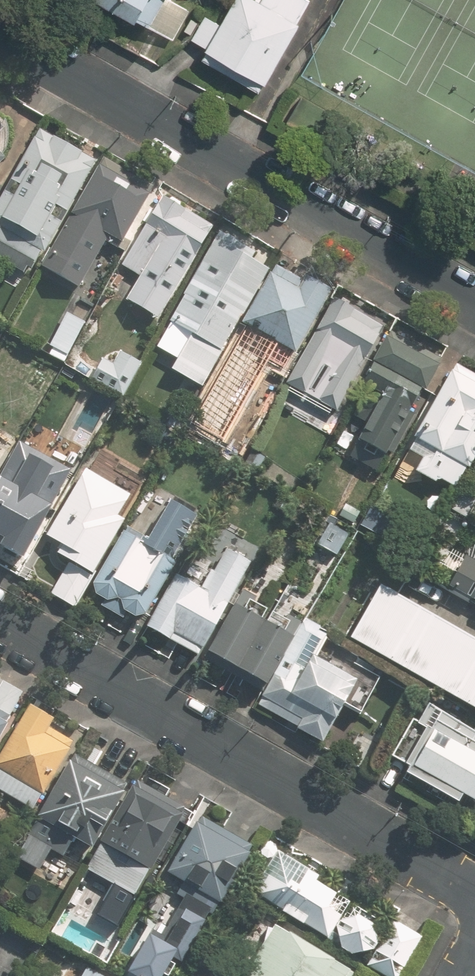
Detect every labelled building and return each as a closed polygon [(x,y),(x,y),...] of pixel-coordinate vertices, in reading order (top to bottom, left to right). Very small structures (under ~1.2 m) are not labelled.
[(129,21),(132,15),(171,38),(186,10),(168,0),(91,0),(129,21)] [(253,91),(304,2),(300,0),(253,0),(253,1),(251,0),(228,0),(215,24),(204,18),(191,41),(201,46),(199,50),(203,52),(198,61),(253,91)] [(95,157),(39,126),(0,196),(0,255),(30,271),(39,256),(40,256),(95,157)] [(150,192),(100,163),(51,250),(84,270),(106,230),(123,240),(150,192)] [(156,198),(117,266),(135,276),(120,304),(155,323),(207,227),(156,198)] [(213,233),(165,321),(187,333),(167,369),(198,386),(263,268),(244,258),(247,253),(213,233)] [(297,354),(332,289),(308,275),(305,281),(274,264),(242,323),(245,324),(234,343),(236,344),(219,376),(233,384),(236,379),(251,387),(268,357),(285,366),(293,352),(297,354)] [(333,412),(379,329),(331,302),(285,386),(288,387),(284,394),(327,417),(330,411),(333,412)] [(61,321),(43,352),(58,360),(75,329),(61,321)] [(439,361),(387,333),(359,384),(364,386),(345,421),(361,429),(346,457),(374,472),(420,390),(423,391),(439,361)] [(101,358),(89,379),(118,395),(137,361),(119,351),(111,364),(101,358)] [(474,449),(474,378),(449,364),(409,436),(410,437),(402,451),(416,458),(409,469),(430,481),(432,476),(450,486),(462,465),(465,467),(474,449)] [(218,430),(208,447),(236,464),(247,445),(218,430)] [(0,473),(0,553),(15,561),(55,492),(6,463),(0,473)] [(73,564),(56,595),(75,606),(122,521),(116,517),(128,495),(84,469),(45,537),(60,546),(56,554),(73,564)] [(446,507),(466,518),(474,501),(474,482),(463,476),(446,507)] [(172,558),(196,517),(171,503),(151,539),(128,526),(94,583),(96,594),(103,598),(99,604),(121,617),(124,611),(136,618),(146,614),(177,561),(172,558)] [(346,504),(339,516),(353,524),(360,511),(346,504)] [(283,513),(273,507),(265,521),(275,526),(283,513)] [(462,522),(447,514),(437,530),(453,538),(462,522)] [(177,573),(144,630),(195,659),(250,563),(227,549),(214,572),(211,570),(201,587),(177,573)] [(467,554),(449,585),(474,599),(474,559),(467,554)] [(345,636),(474,710),(474,641),(375,584),(345,636)] [(267,625),(262,623),(267,613),(251,603),(255,597),(243,590),(234,607),(207,654),(262,686),(289,638),(298,622),(285,615),(283,619),(273,614),(267,625)] [(362,713),(381,680),(354,665),(360,656),(328,638),(331,634),(306,620),(263,696),(264,697),(259,706),(302,731),(301,732),(325,746),(348,705),(362,713)] [(21,693),(1,682),(0,684),(0,740),(14,717),(9,714),(21,693)] [(72,749),(67,747),(71,738),(50,727),(56,717),(29,702),(0,754),(0,787),(32,806),(41,790),(47,793),(72,749)] [(416,724),(412,722),(391,758),(408,768),(403,776),(455,805),(459,798),(474,807),(474,733),(427,705),(416,724)] [(126,785),(75,755),(13,859),(36,872),(48,852),(59,858),(69,840),(87,851),(126,785)] [(140,782),(90,868),(116,884),(111,892),(134,905),(188,809),(140,782)] [(117,975),(118,975),(156,975),(166,958),(176,965),(213,899),(221,903),(253,848),(201,818),(170,872),(187,881),(179,894),(184,897),(162,936),(145,927),(140,936),(117,975)] [(373,924),(334,901),(337,896),(314,881),(318,876),(276,850),(250,891),(354,955),(375,955),(368,967),(383,975),(401,975),(423,936),(394,920),(379,947),(373,924)] [(355,969),(279,925),(277,928),(273,926),(244,975),(245,975),(351,975),(355,969)] [(87,967),(82,975),(104,975),(87,967)]
